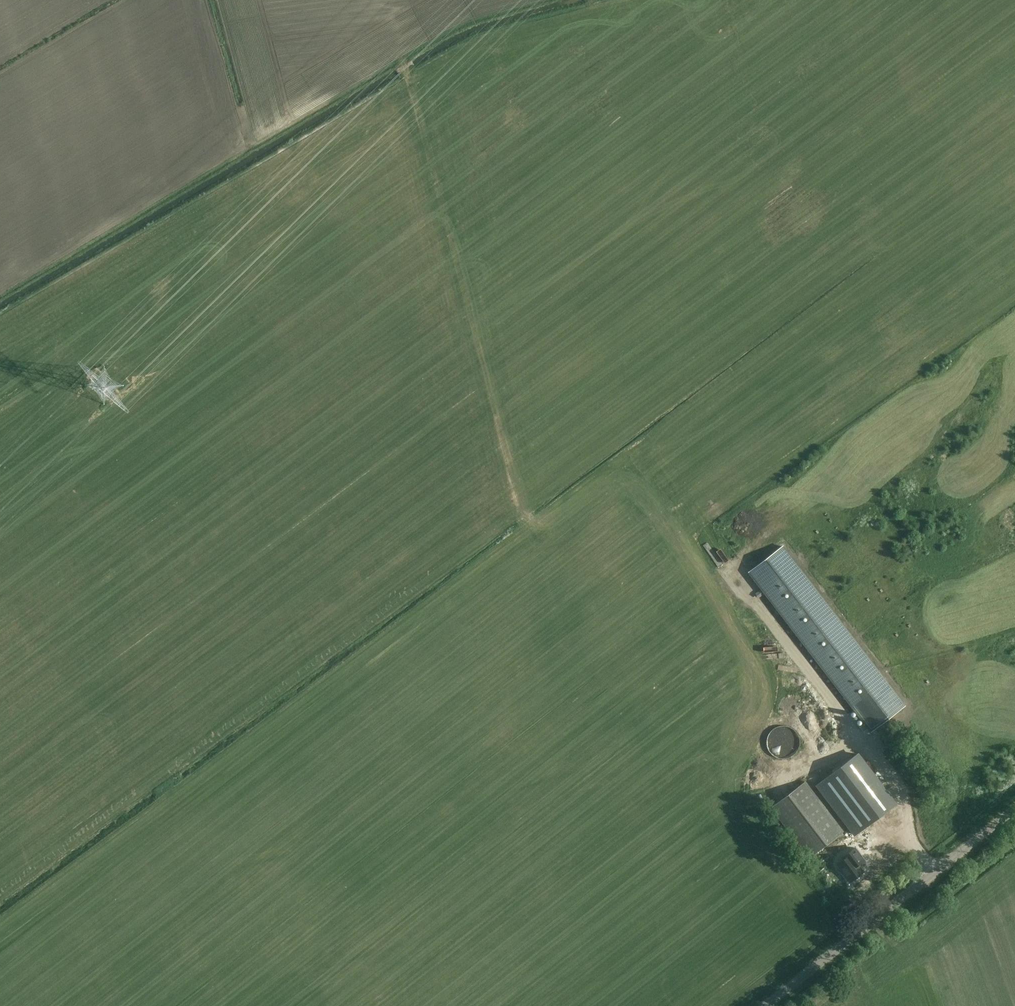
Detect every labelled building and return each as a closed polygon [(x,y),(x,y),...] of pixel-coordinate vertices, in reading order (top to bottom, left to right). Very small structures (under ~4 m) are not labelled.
[(872,733),(906,707),(784,546),(750,572),(872,733)] [(815,688),(802,699),(806,704),(819,694),(815,688)] [(857,754),(817,785),(856,835),(895,805),(857,754)] [(810,783),(779,801),(785,810),(789,807),(800,825),(802,824),(817,850),(841,836),(810,783)] [(844,860),(837,865),(839,866),(838,867),(841,871),(842,870),(851,882),(863,872),(858,865),(864,860),(855,848),(842,858),(844,860)]
